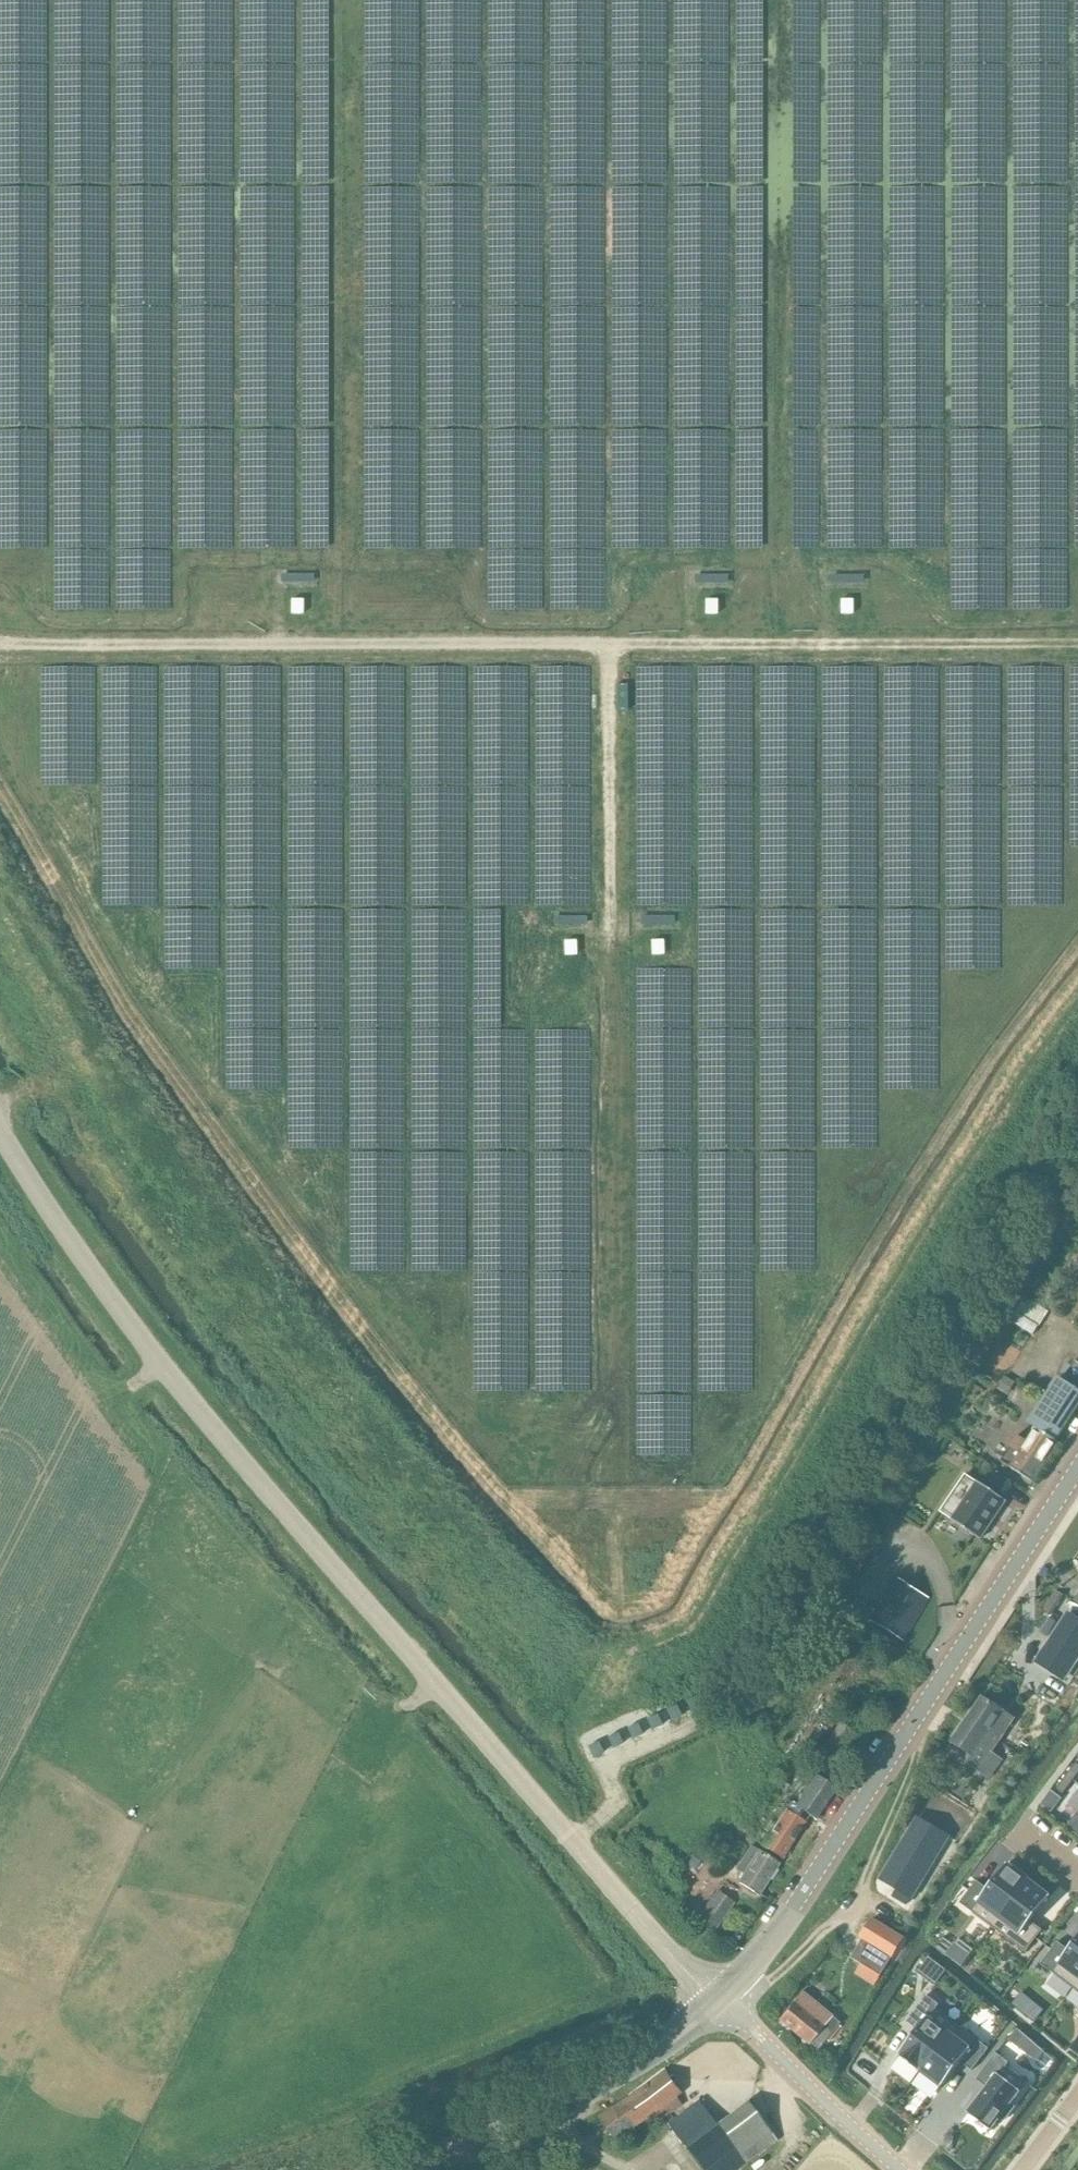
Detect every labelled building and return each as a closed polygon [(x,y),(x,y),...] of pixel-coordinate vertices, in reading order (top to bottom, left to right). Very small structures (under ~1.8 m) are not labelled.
[(303,598),(291,598),(291,612),(303,612),(303,598)] [(715,598),(703,598),(703,612),(715,612),(715,598)] [(851,599),(839,599),(839,613),(851,613),(851,605),(851,599)] [(575,940),(563,940),(563,954),(575,954),(575,940)] [(661,940),(649,940),(650,954),(662,954),(661,940)] [(997,1389),(1006,1395),(1014,1382),(1005,1376),(997,1389)] [(1010,1447),(1011,1448),(1021,1454),(1012,1467),(1033,1480),(1035,1482),(1059,1442),(1057,1441),(1077,1407),(1077,1389),(1058,1377),(1028,1423),(1037,1428),(1028,1442),(1017,1435),(1016,1436),(1010,1447)] [(1010,1481),(997,1472),(990,1482),(1003,1490),(1010,1481)] [(981,1544),(1005,1500),(978,1484),(952,1527),(981,1544)] [(896,1579),(871,1622),(903,1641),(928,1598),(896,1579)] [(1047,1602),(1042,1610),(1050,1615),(1051,1616),(1064,1595),(1063,1595),(1055,1590),(1049,1600),(1047,1602)] [(873,1611),(854,1600),(848,1610),(867,1621),(873,1611)] [(1034,1660),(1063,1678),(1077,1656),(1077,1616),(1067,1609),(1034,1660)] [(1060,1686),(1048,1704),(1061,1713),(1073,1695),(1060,1686)] [(695,1697),(685,1702),(690,1712),(700,1707),(695,1697)] [(966,1720),(999,1743),(1015,1719),(981,1697),(966,1720)] [(676,1706),(666,1711),(671,1722),(681,1717),(676,1706)] [(657,1715),(647,1720),(652,1731),(662,1726),(657,1715)] [(992,1753),(999,1743),(966,1720),(952,1741),(972,1755),(966,1762),(991,1779),(1003,1760),(992,1753)] [(856,1732),(840,1722),(823,1748),(839,1758),(856,1732)] [(637,1725),(627,1730),(632,1740),(642,1735),(637,1725)] [(618,1734),(607,1739),(612,1750),(623,1745),(618,1734)] [(598,1743),(588,1748),(593,1758),(603,1753),(598,1743)] [(1066,1777),(1073,1782),(1077,1775),(1077,1766),(1076,1764),(1066,1777)] [(817,1820),(838,1789),(817,1775),(797,1805),(790,1800),(784,1809),(764,1844),(785,1857),(806,1823),(801,1820),(805,1813),(817,1820)] [(1066,1777),(1057,1789),(1063,1794),(1073,1782),(1066,1777)] [(1068,1824),(1077,1832),(1077,1811),(1068,1824)] [(892,1853),(878,1876),(912,1896),(949,1834),(915,1814),(905,1830),(892,1853)] [(760,1895),(779,1863),(758,1852),(750,1847),(737,1869),(745,1873),(739,1882),(760,1895)] [(976,1881),(960,1902),(993,1927),(1029,1879),(1008,1863),(988,1890),(987,1889),(976,1881)] [(1029,1879),(993,1927),(1026,1952),(1042,1931),(1031,1923),(1030,1922),(1050,1895),(1029,1879)] [(897,1887),(892,1897),(906,1905),(912,1896),(897,1887)] [(715,1931),(734,1904),(718,1893),(698,1919),(715,1931)] [(872,1918),(859,1939),(861,1940),(872,1947),(881,1953),(887,1956),(891,1959),(897,1950),(899,1946),(904,1938),(879,1922),(872,1918)] [(946,1951),(945,1952),(960,1964),(973,1947),(958,1935),(952,1943),(946,1951)] [(1041,1964),(1074,1989),(1077,1983),(1077,1940),(1070,1951),(1066,1948),(1058,1942),(1041,1964)] [(928,1956),(916,1971),(924,1978),(936,1962),(928,1956)] [(1021,1990),(1012,2002),(1023,2011),(1032,2000),(1021,1990)] [(817,2050),(831,2034),(840,2023),(802,1992),(779,2020),(817,2050)] [(918,2029),(898,2056),(920,2072),(956,2024),(935,2008),(938,2004),(926,1995),(907,2021),(914,2026),(918,2029)] [(956,2024),(920,2072),(941,2088),(960,2062),(969,2069),(972,2070),(988,2048),(986,2047),(956,2024)] [(1017,2028),(1009,2039),(1022,2049),(1030,2039),(1017,2028)] [(983,2084),(964,2110),(988,2128),(991,2130),(1000,2118),(1003,2120),(1003,2121),(1004,2121),(1005,2122),(1015,2107),(1011,2104),(1027,2083),(1026,2082),(1024,2080),(1005,2067),(1009,2062),(1006,2060),(996,2053),(977,2079),(983,2084)] [(664,2070),(598,2117),(615,2141),(622,2135),(633,2151),(656,2134),(647,2119),(655,2114),(682,2094),(664,2070)] [(717,2125),(699,2101),(691,2107),(668,2124),(702,2169),(737,2169),(745,2164),(717,2125)] [(717,2125),(745,2164),(777,2141),(761,2119),(748,2102),(717,2125)]
